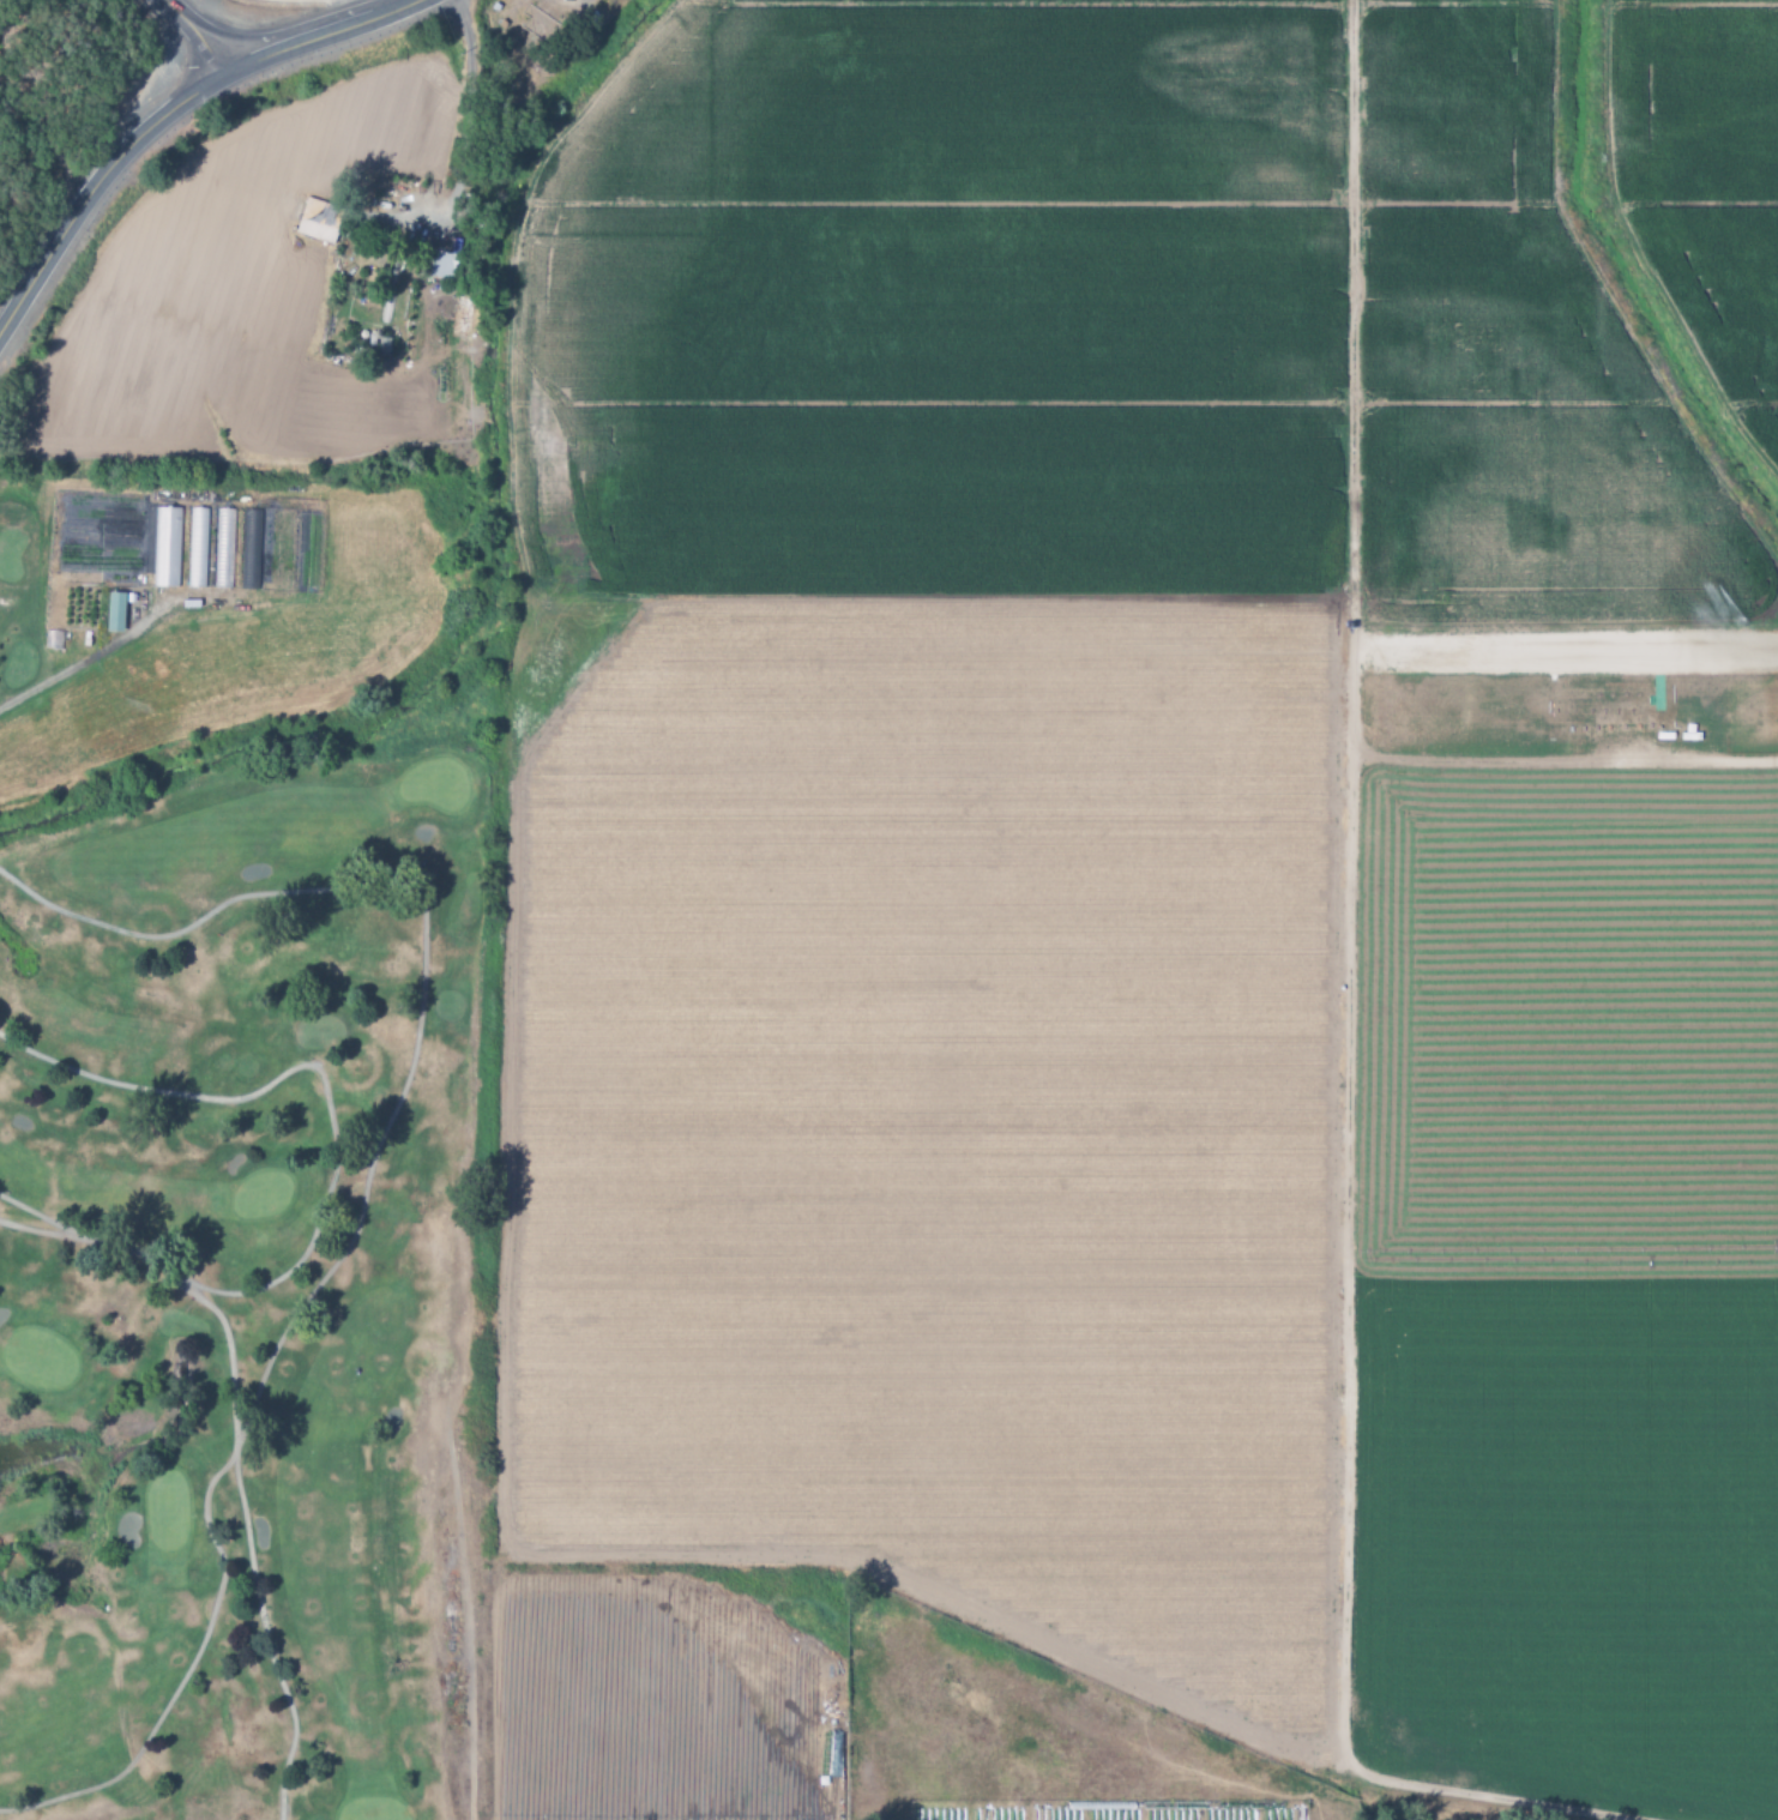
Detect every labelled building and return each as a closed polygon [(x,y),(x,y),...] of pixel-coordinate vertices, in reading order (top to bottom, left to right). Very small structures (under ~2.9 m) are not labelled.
[(544,44),(557,23),(528,4),(522,14),(528,18),(521,29),(544,44)] [(332,229),(338,207),(308,199),(302,221),(332,229)] [(455,254),(431,252),(429,277),(452,279),(455,254)] [(389,354),(390,338),(378,338),(377,354),(389,354)] [(179,588),(182,509),(156,508),(153,587),(179,588)] [(206,588),(208,509),(190,508),(188,588),(206,588)] [(235,510),(217,510),(215,589),(234,589),(235,510)] [(241,589),(260,589),(262,511),(243,511),(241,589)] [(121,633),(122,594),(106,593),(106,633),(121,633)]
